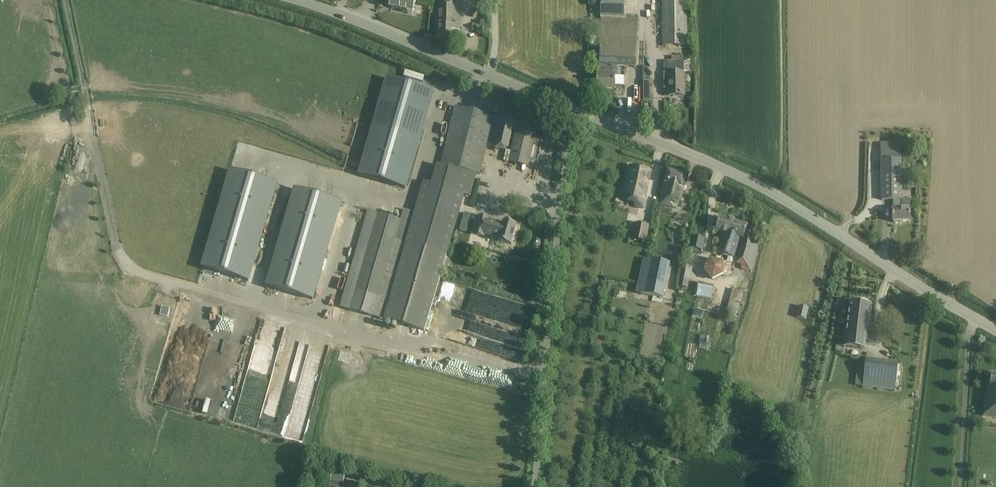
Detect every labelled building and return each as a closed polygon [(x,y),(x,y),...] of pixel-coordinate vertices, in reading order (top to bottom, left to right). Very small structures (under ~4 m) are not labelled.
[(413,13),(416,0),(391,0),(389,8),(413,13)] [(435,38),(458,39),(459,33),(460,33),(461,8),(446,7),(446,0),(436,0),(435,38)] [(616,76),(618,76),(618,68),(637,69),(638,17),(624,17),(625,0),(601,0),(601,16),(599,66),(597,66),(597,75),(597,89),(615,89),(616,76)] [(662,47),(688,46),(687,0),(662,0),(662,47)] [(684,61),(684,56),(671,56),(671,62),(664,62),(665,81),(667,81),(668,97),(685,97),(685,72),(684,72),(684,61)] [(434,92),(387,78),(359,175),(406,189),(434,92)] [(480,175),(487,147),(505,152),(508,149),(513,128),(493,123),(495,116),(455,106),(440,165),(480,175)] [(518,122),(511,151),(506,150),(503,161),(508,162),(529,167),(538,127),(518,122)] [(881,201),(893,201),(893,209),(892,209),(893,223),(910,222),(910,209),(910,200),(902,200),(902,159),(901,143),(880,144),(881,160),(881,201)] [(405,209),(402,220),(396,240),(447,254),(464,195),(470,197),(477,175),(458,170),(458,171),(437,165),(431,185),(424,182),(415,212),(405,209)] [(630,166),(623,200),(627,201),(627,202),(635,204),(634,208),(644,210),(645,202),(651,171),(630,166)] [(690,175),(667,170),(658,205),(669,208),(670,203),(677,204),(683,202),(690,175)] [(230,171),(202,268),(248,281),(277,184),(230,171)] [(295,190),(267,286),(313,300),(341,203),(295,190)] [(447,254),(396,240),(402,220),(367,210),(339,308),(373,318),(383,320),(425,332),(447,254)] [(489,218),(479,215),(474,234),(484,237),(485,234),(499,238),(498,242),(511,245),(517,225),(504,221),(503,225),(488,221),(489,218)] [(727,262),(736,264),(742,240),(738,238),(739,234),(736,233),(739,223),(720,218),(716,232),(724,234),(718,254),(728,256),(727,262)] [(646,243),(650,226),(635,223),(632,240),(646,243)] [(742,240),(736,264),(735,265),(742,267),(741,270),(751,272),(761,239),(746,234),(748,226),(739,223),(736,233),(739,234),(738,238),(742,240)] [(690,248),(703,250),(705,238),(692,236),(690,248)] [(644,257),(636,294),(663,299),(670,265),(654,261),(654,259),(644,257)] [(710,258),(704,271),(713,281),(725,275),(724,261),(710,258)] [(684,269),(682,287),(690,287),(692,270),(684,269)] [(699,283),(697,297),(711,298),(713,284),(699,283)] [(744,291),(733,288),(726,314),(737,317),(744,291)] [(843,347),(844,347),(865,349),(866,341),(869,341),(871,321),(869,321),(871,305),(851,303),(849,319),(847,319),(844,338),(843,347)] [(796,318),(806,320),(809,308),(799,306),(796,318)] [(709,343),(710,336),(700,335),(698,352),(704,352),(704,349),(709,350),(710,344),(709,343)] [(865,359),(862,387),(895,391),(899,363),(865,359)] [(986,396),(983,416),(995,418),(995,374),(992,374),(990,388),(987,388),(986,396)] [(345,475),(332,472),(330,482),(343,485),(345,475)]
